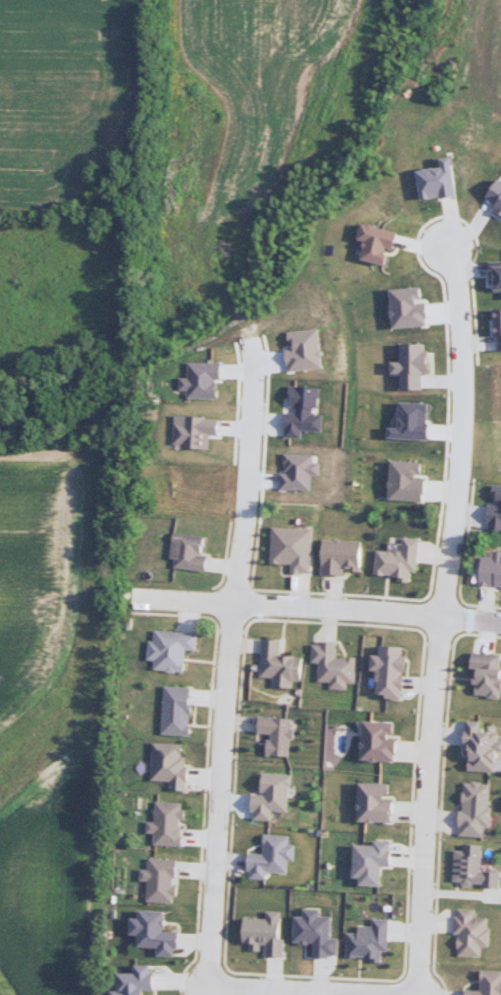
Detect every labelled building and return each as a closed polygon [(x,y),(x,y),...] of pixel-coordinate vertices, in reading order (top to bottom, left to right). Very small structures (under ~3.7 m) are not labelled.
[(211,536),(176,533),(173,567),(208,570),(211,536)] [(405,551),(379,550),(378,576),(413,578),(413,571),(421,571),(424,538),(406,537),(405,551)] [(348,575),(348,569),(366,569),(366,540),(324,540),(324,575),(348,575)] [(485,550),(483,585),(500,586),(500,551),(485,550)] [(150,660),(157,661),(156,669),(187,671),(188,649),(199,650),(200,632),(157,630),(156,640),(151,639),(150,660)] [(306,681),(307,655),(284,654),(284,639),(264,638),(263,678),(273,678),(273,686),(296,687),(297,681),(306,681)] [(314,663),(320,663),(320,686),(358,686),(358,657),(340,657),(340,642),(314,642),(314,663)] [(478,652),(476,695),(500,696),(500,653),(478,652)] [(196,687),(166,686),(164,734),(195,735),(196,687)] [(295,756),(295,717),(262,717),(262,735),(272,735),(272,756),(295,756)] [(499,753),(500,753),(500,732),(487,731),(487,722),(470,721),(469,772),(499,772),(499,753)] [(172,790),(189,790),(190,743),(154,742),(153,782),(172,782),(172,790)] [(255,793),(255,820),(275,820),(275,811),(292,812),(293,774),(263,774),(263,794),(255,793)] [(464,836),(494,837),(495,784),(465,783),(464,836)] [(156,833),(156,845),(184,845),(185,802),(157,801),(157,822),(150,822),(150,833),(156,833)] [(269,879),(270,872),(291,873),(291,861),(298,861),(299,844),(293,844),(294,835),(266,834),(265,853),(251,853),(249,878),(269,879)] [(361,845),(360,885),(387,886),(388,866),(397,866),(398,840),(378,840),(378,845),(361,845)] [(487,844),(459,844),(458,885),(498,887),(499,871),(487,871),(487,844)] [(181,860),(151,858),(149,881),(151,881),(150,901),(179,903),(181,860)] [(494,947),(494,917),(481,917),(481,909),(459,909),(459,956),(487,956),(487,947),(494,947)] [(288,912),(272,912),(272,919),(247,918),(246,944),(262,944),(262,955),(286,956),(288,912)] [(394,920),(376,920),(376,925),(360,924),(360,932),(351,932),(350,959),(386,960),(386,950),(393,950),(394,920)] [(149,991),(161,989),(158,965),(112,971),(115,994),(149,994),(149,991)] [(485,970),(485,989),(471,989),(471,994),(500,994),(500,970),(485,970)]
